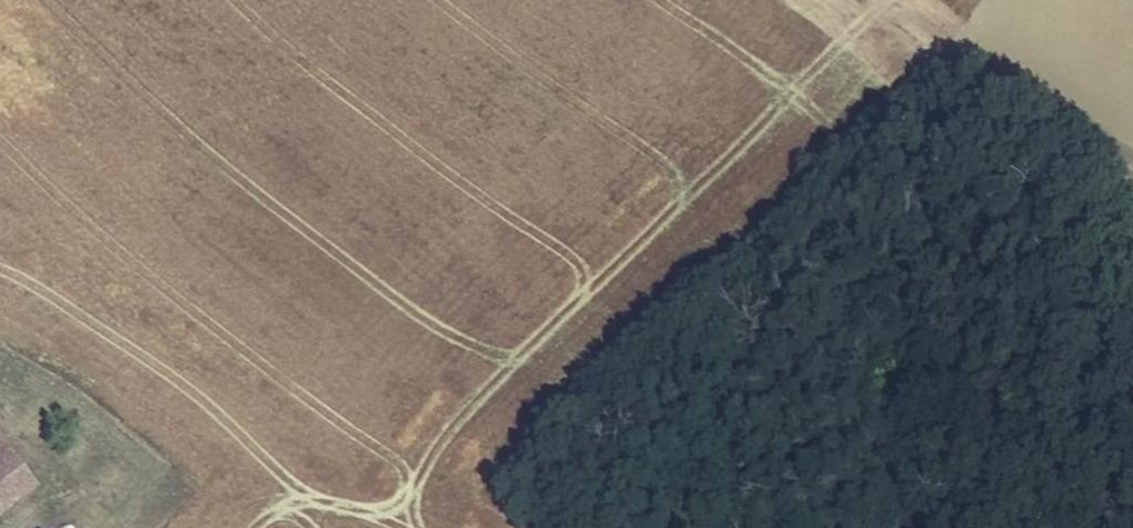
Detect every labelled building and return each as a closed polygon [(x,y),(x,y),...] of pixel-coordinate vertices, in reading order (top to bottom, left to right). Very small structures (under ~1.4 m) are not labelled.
[(13,517),(40,497),(0,435),(0,496),(13,517)] [(13,517),(0,496),(0,526),(13,517)]
